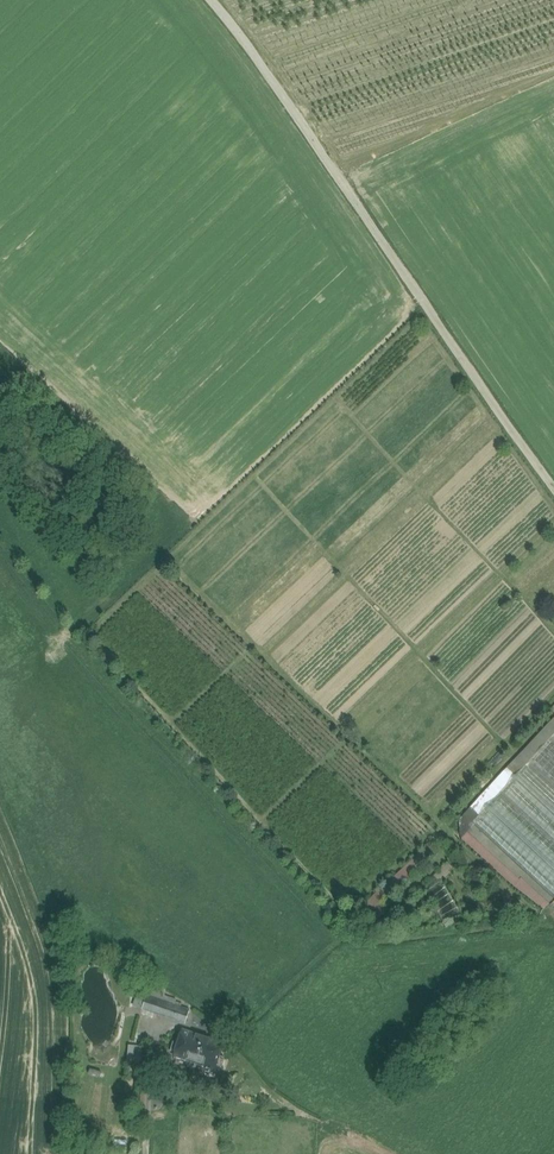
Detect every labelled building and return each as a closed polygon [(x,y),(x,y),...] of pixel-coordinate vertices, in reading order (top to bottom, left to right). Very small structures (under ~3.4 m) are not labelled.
[(461,818),(461,840),(543,910),(553,899),(472,823),(553,735),(553,720),(461,818)] [(472,823),(553,899),(553,735),(472,823)] [(430,843),(362,907),(370,915),(438,851),(430,843)] [(134,974),(125,969),(119,980),(129,985),(134,974)] [(150,984),(146,996),(156,999),(160,987),(150,984)] [(142,1010),(146,996),(137,993),(133,1007),(142,1010)] [(156,999),(146,996),(142,1010),(185,1024),(189,1010),(156,999)] [(203,1037),(182,1031),(178,1044),(173,1042),(170,1052),(175,1053),(174,1056),(195,1063),(203,1037)] [(224,1044),(203,1037),(195,1063),(215,1070),(216,1067),(221,1068),(224,1059),(219,1057),(224,1044)] [(127,1061),(141,1062),(143,1046),(129,1045),(127,1061)]
